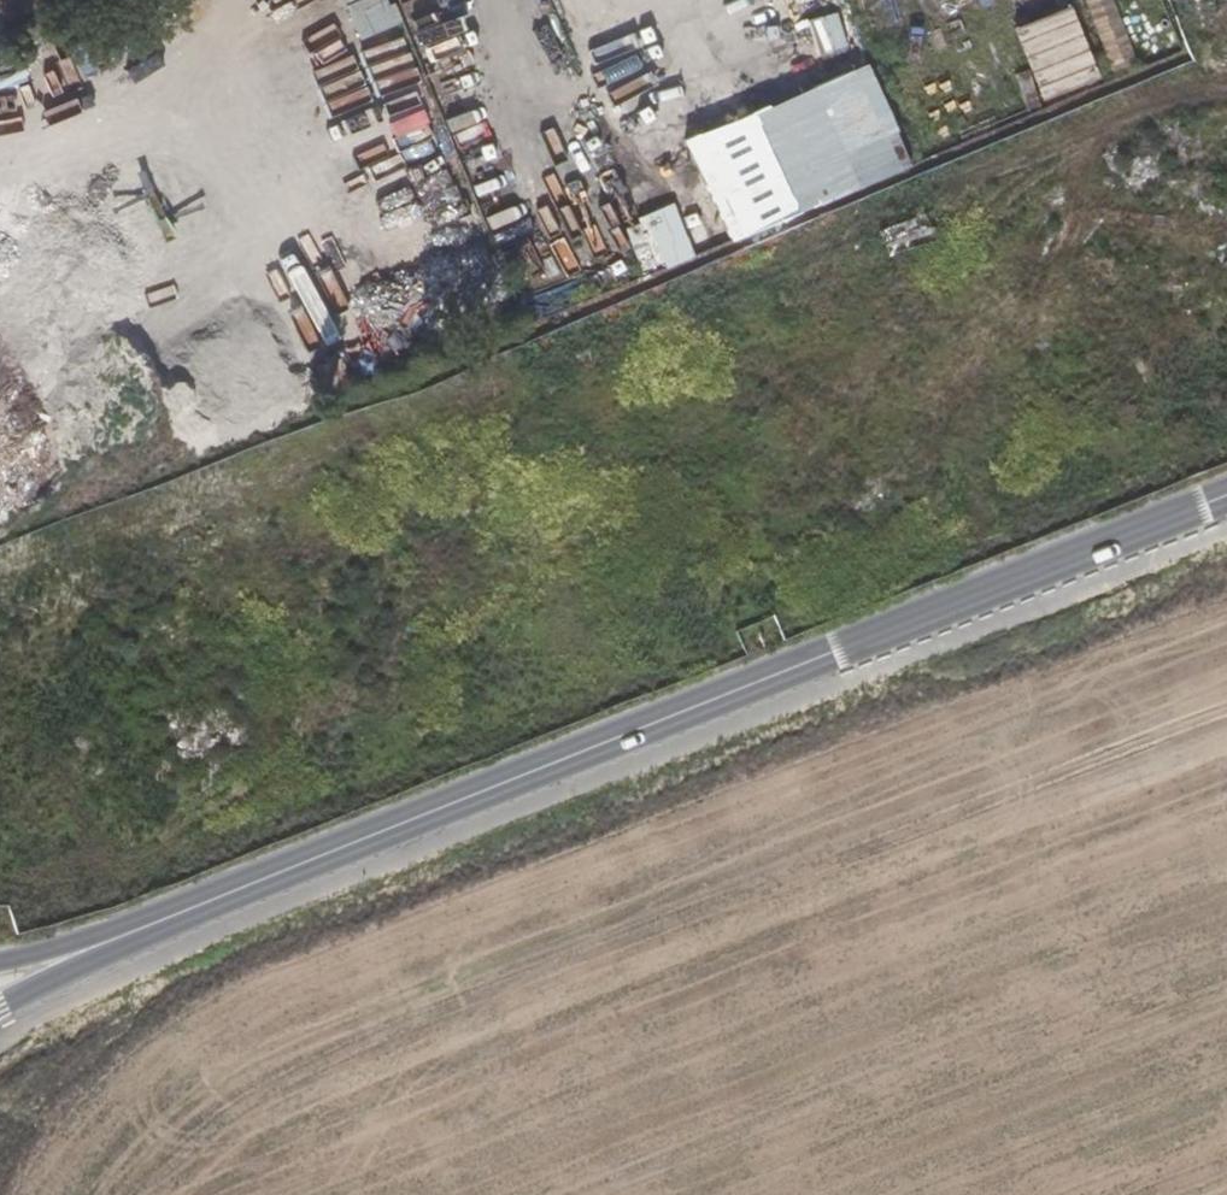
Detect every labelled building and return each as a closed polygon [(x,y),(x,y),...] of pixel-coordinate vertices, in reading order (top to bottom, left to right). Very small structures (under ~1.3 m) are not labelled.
[(1136,62),(1114,0),(1076,0),(1103,74),(1136,62)] [(1039,101),(1097,79),(1070,7),(1012,28),(1039,101)] [(599,190),(599,211),(621,210),(620,189),(599,190)] [(660,219),(677,268),(713,255),(696,206),(660,219)]
